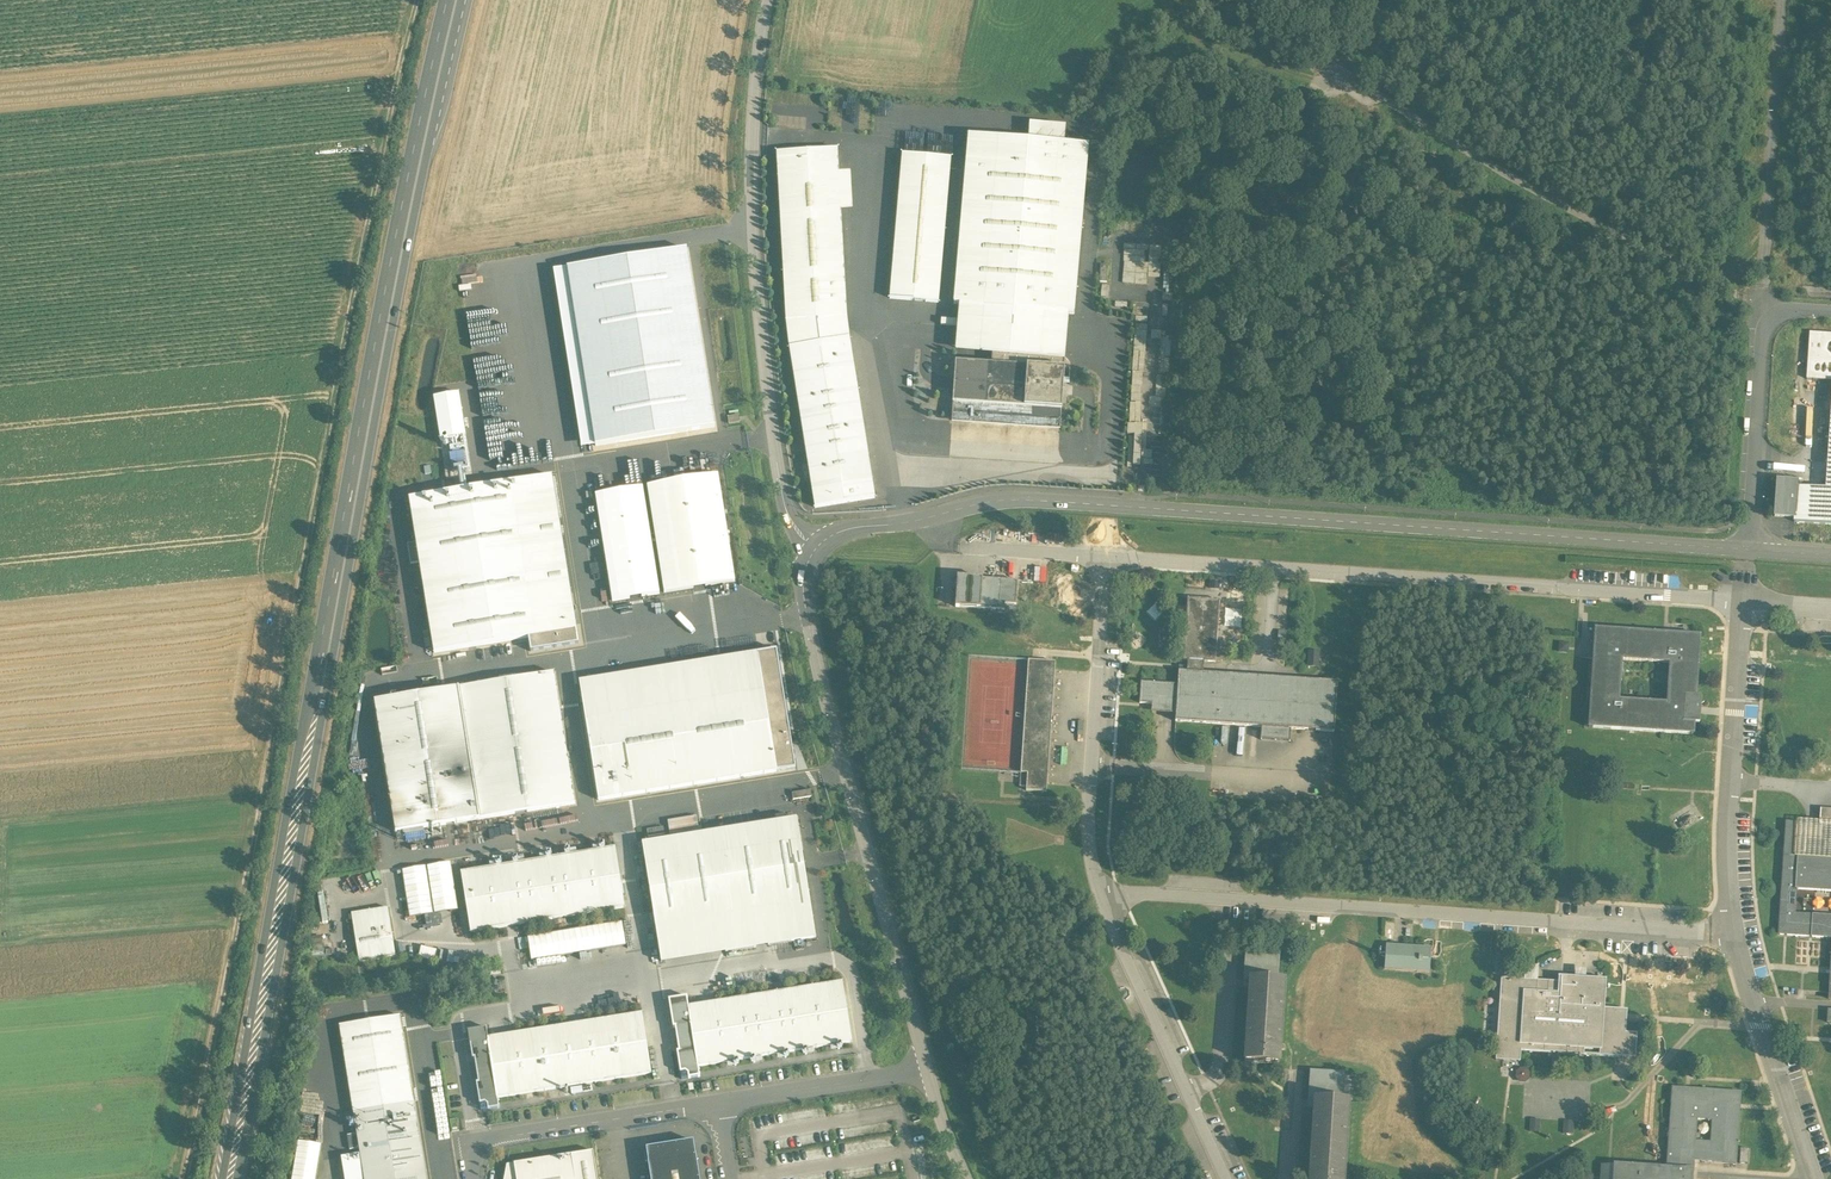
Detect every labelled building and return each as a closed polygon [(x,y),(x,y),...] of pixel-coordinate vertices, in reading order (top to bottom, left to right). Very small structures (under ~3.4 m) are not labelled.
[(1030,123),(1028,141),(1065,145),(1067,127),(1030,123)] [(1028,141),(968,136),(953,304),(1068,314),(1073,315),(1088,147),(1065,145),(1028,141)] [(837,150),(776,153),(786,321),(846,318),(837,150)] [(950,159),(902,155),(889,299),(938,303),(950,159)] [(1144,274),(1143,258),(1149,258),(1149,246),(1123,246),(1124,274),(1144,274)] [(685,250),(567,269),(596,446),(714,427),(685,250)] [(1108,266),(1100,266),(1099,282),(1106,283),(1108,266)] [(1068,314),(959,305),(955,352),(1064,361),(1068,314)] [(849,338),(846,318),(786,321),(789,348),(849,338)] [(1810,330),(1807,376),(1830,377),(1830,332),(1810,330)] [(849,338),(789,348),(814,508),(874,498),(849,338)] [(1064,362),(992,357),(991,366),(1063,371),(1064,362)] [(991,366),(955,363),(952,404),(953,404),(952,417),(1060,424),(1061,411),(1064,371),(1063,371),(991,366)] [(433,397),(439,440),(469,436),(463,393),(433,397)] [(738,415),(727,417),(728,424),(739,422),(738,415)] [(1826,488),(1797,486),(1795,520),(1794,523),(1830,525),(1830,421),(1826,488)] [(719,475),(649,486),(665,593),(736,582),(719,475)] [(552,476),(528,480),(548,609),(572,605),(552,476)] [(1795,520),(1797,486),(1797,480),(1774,479),(1772,519),(1795,520)] [(528,480),(409,499),(434,653),(552,634),(548,609),(528,480)] [(596,495),(613,600),(658,593),(641,487),(596,495)] [(1018,580),(959,578),(958,608),(1016,610),(1018,580)] [(1140,704),(1153,704),(1153,715),(1177,716),(1176,723),(1338,733),(1341,682),(1204,674),(1205,661),(1216,662),(1219,602),(1188,600),(1184,660),(1189,660),(1188,673),(1179,672),(1179,686),(1141,683),(1140,704)] [(572,605),(548,609),(552,634),(576,630),(572,605)] [(1626,631),(1597,629),(1590,729),(1620,731),(1668,734),(1697,736),(1703,636),(1674,635),(1626,631)] [(579,681),(583,705),(761,676),(757,653),(579,681)] [(1047,793),(1048,775),(1049,775),(1056,663),(1029,661),(1022,773),(1027,773),(1026,791),(1047,793)] [(553,673),(374,702),(395,833),(575,804),(553,673)] [(780,673),(761,677),(776,771),(795,768),(780,673)] [(761,676),(583,705),(598,800),(776,771),(761,677),(761,676)] [(810,790),(792,793),(793,800),(811,797),(810,790)] [(1823,811),(1822,823),(1788,821),(1784,889),(1782,914),(1781,937),(1830,940),(1830,917),(1797,914),(1798,890),(1830,892),(1830,811),(1823,811)] [(696,816),(667,821),(670,835),(698,830),(696,816)] [(796,819),(642,843),(661,962),(815,937),(796,819)] [(663,827),(647,830),(648,837),(664,834),(663,827)] [(615,848),(461,873),(470,932),(625,908),(615,848)] [(451,864),(403,872),(411,920),(459,912),(451,864)] [(388,908),(351,914),(359,962),(395,956),(388,908)] [(623,923),(529,939),(533,962),(627,947),(623,923)] [(1432,948),(1388,946),(1387,972),(1431,974),(1432,948)] [(1246,983),(1241,1062),(1278,1064),(1285,982),(1277,981),(1279,952),(1244,950),(1241,983),(1246,983)] [(1521,1063),(1522,1052),(1556,1054),(1603,1056),(1636,1057),(1637,1033),(1627,1032),(1628,1009),(1605,1008),(1606,981),(1580,980),(1559,979),(1559,984),(1525,983),(1525,980),(1500,979),(1496,1062),(1521,1063)] [(842,982),(688,1007),(698,1066),(851,1042),(842,982)] [(687,997),(668,1000),(673,1028),(675,1027),(679,1051),(676,1051),(680,1073),(685,1072),(687,1074),(688,1078),(700,1077),(699,1074),(698,1066),(688,1007),(687,999),(687,997)] [(641,1014),(488,1038),(497,1098),(651,1073),(641,1014)] [(400,1016),(339,1026),(353,1112),(413,1102),(400,1016)] [(488,1038),(486,1030),(487,1030),(486,1028),(468,1031),(472,1059),(474,1059),(478,1083),(476,1083),(479,1104),(480,1104),(480,1106),(485,1110),(487,1110),(488,1110),(499,1108),(499,1106),(498,1106),(497,1098),(488,1038)] [(1307,1178),(1342,1178),(1347,1101),(1342,1101),(1343,1075),(1309,1072),(1306,1107),(1311,1108),(1307,1178)] [(1742,1093),(1714,1091),(1671,1089),(1670,1121),(1667,1168),(1602,1165),(1601,1178),(1696,1178),(1696,1170),(1697,1161),(1710,1162),(1738,1164),(1742,1093)] [(353,1112),(357,1134),(359,1149),(360,1155),(364,1178),(426,1178),(413,1102),(353,1112)] [(352,1112),(345,1113),(346,1120),(354,1119),(352,1112)] [(457,1119),(450,1120),(451,1132),(458,1131),(457,1119)] [(357,1134),(347,1136),(350,1150),(359,1149),(357,1134)] [(293,1178),(317,1178),(323,1143),(300,1139),(293,1178)] [(646,1148),(648,1162),(648,1163),(650,1178),(699,1178),(695,1155),(693,1141),(646,1148)] [(571,1155),(575,1178),(597,1178),(593,1151),(571,1155)] [(342,1158),(345,1178),(364,1178),(360,1155),(342,1158)] [(506,1165),(504,1178),(575,1178),(571,1155),(506,1165)]
